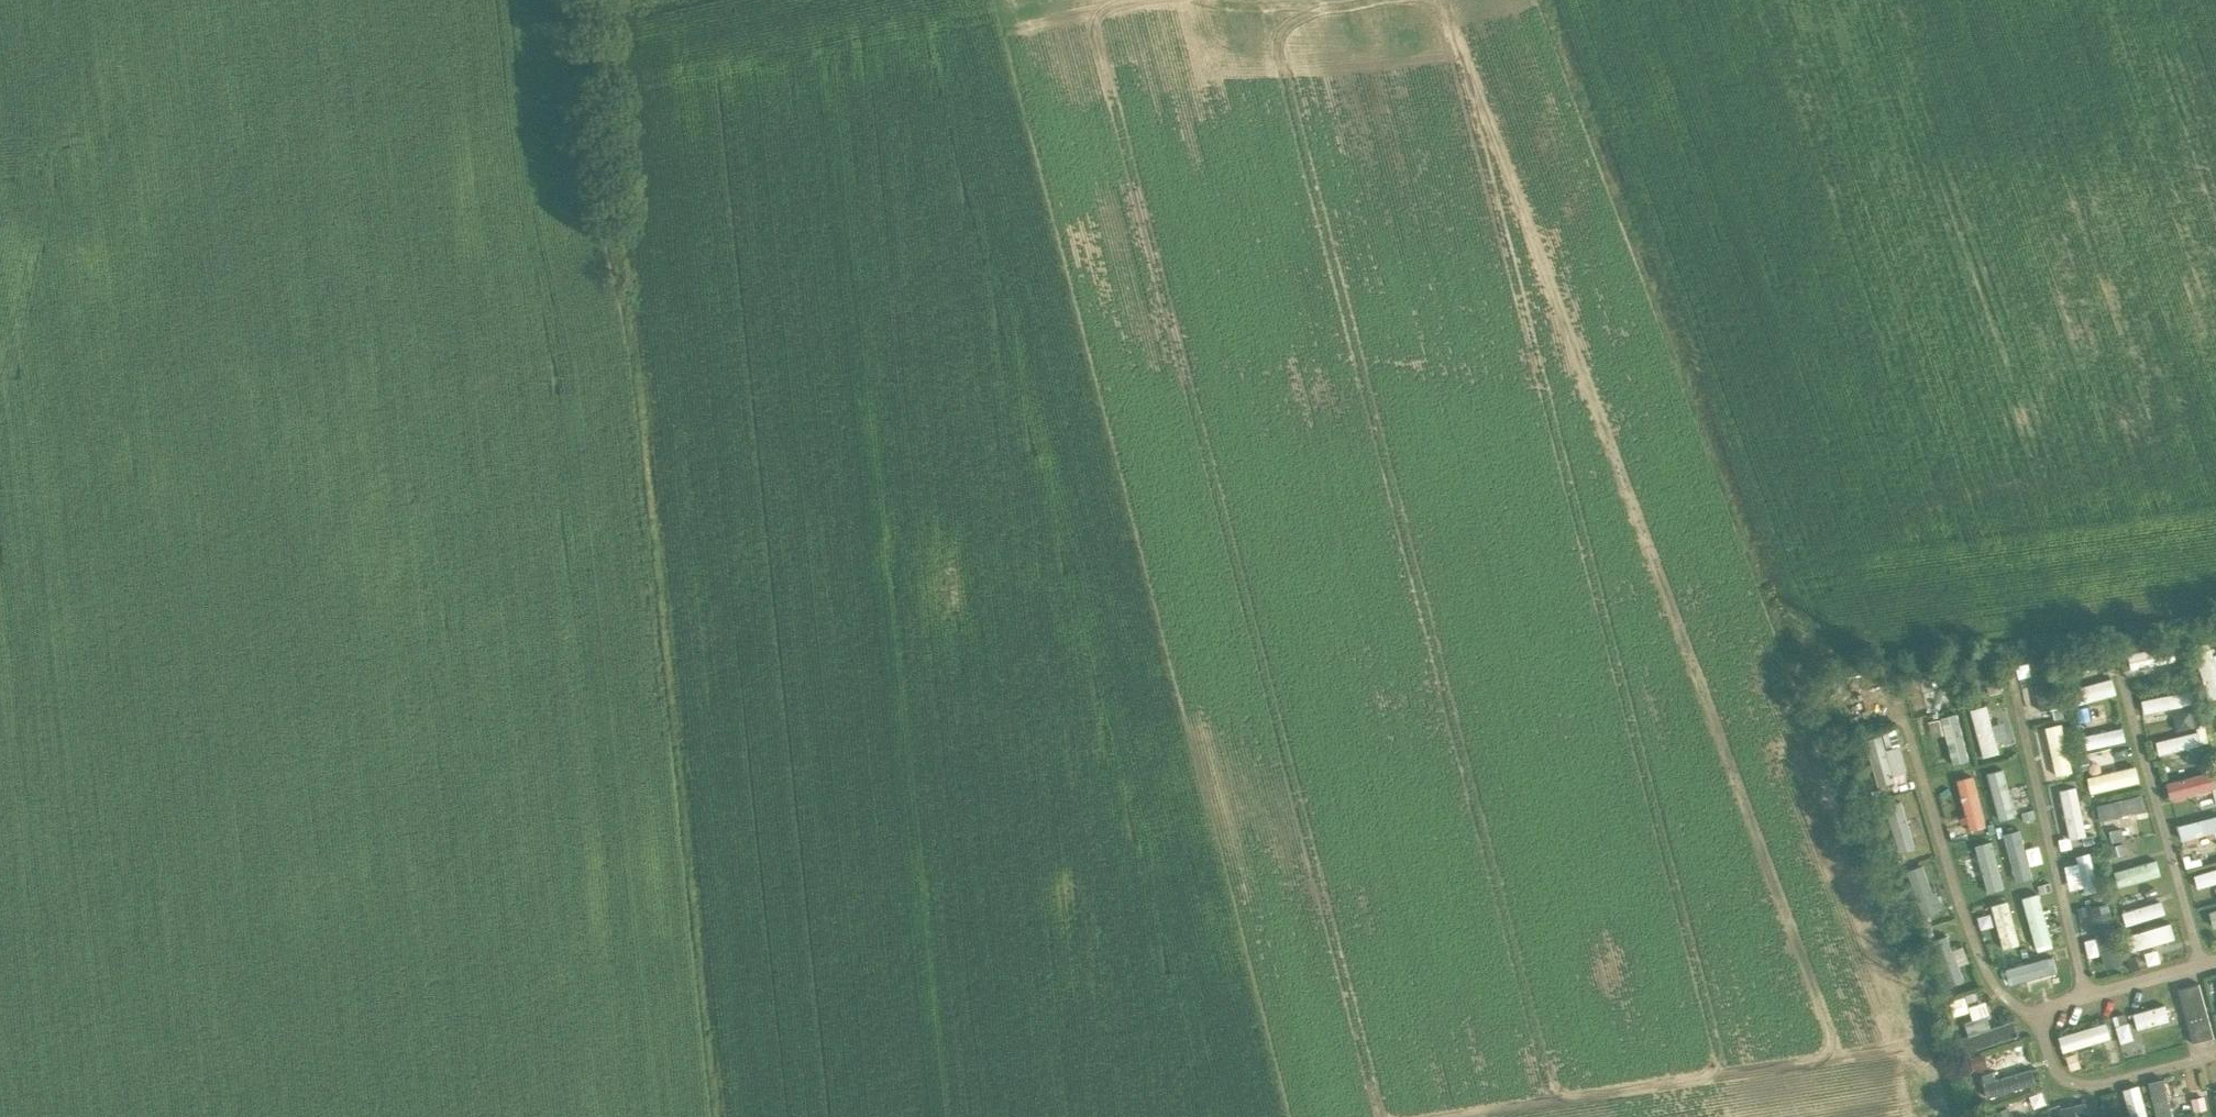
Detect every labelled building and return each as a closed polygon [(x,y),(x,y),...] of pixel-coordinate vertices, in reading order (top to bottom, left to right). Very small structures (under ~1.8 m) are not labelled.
[(2176,649),(2132,659),(2136,675),(2179,665),(2176,649)] [(2196,656),(2208,704),(2215,702),(2215,658),(2214,651),(2196,656)] [(2041,711),(2063,707),(2057,671),(2034,674),(2041,711)] [(2110,680),(2072,690),(2077,706),(2114,696),(2110,680)] [(2180,692),(2143,701),(2147,719),(2185,711),(2180,692)] [(1987,707),(1972,711),(1985,762),(2000,759),(1987,707)] [(1957,716),(1941,720),(1954,770),(1970,766),(1957,716)] [(2047,728),(2057,778),(2071,775),(2061,725),(2047,728)] [(2122,729),(2085,737),(2088,750),(2125,742),(2122,729)] [(2201,731),(2157,742),(2162,760),(2206,750),(2201,731)] [(1883,738),(1866,742),(1878,790),(1895,786),(1883,738)] [(2134,768),(2088,778),(2092,795),(2137,785),(2134,768)] [(2003,770),(1988,774),(2001,825),(2017,821),(2003,770)] [(2168,784),(2173,803),(2215,793),(2215,776),(2215,773),(2168,784)] [(1974,779),(1959,783),(1972,834),(1988,830),(1974,779)] [(2060,793),(2070,843),(2086,839),(2076,790),(2060,793)] [(2142,797),(2099,806),(2102,823),(2146,814),(2142,797)] [(1901,804),(1886,808),(1900,858),(1915,854),(1901,804)] [(2180,827),(2184,845),(2215,837),(2215,819),(2180,827)] [(2020,831),(2005,834),(2019,887),(2033,883),(2020,831)] [(1991,844),(1976,848),(1989,897),(2004,893),(1991,844)] [(2076,857),(2084,899),(2097,896),(2088,855),(2076,857)] [(2159,863),(2117,873),(2121,887),(2162,877),(2159,863)] [(1922,867),(1908,873),(1927,922),(1941,917),(1922,867)] [(2195,878),(2198,894),(2215,889),(2215,873),(2195,878)] [(2038,894),(2023,898),(2037,951),(2051,947),(2038,894)] [(2163,903),(2124,912),(2127,924),(2166,915),(2163,903)] [(1992,907),(2004,953),(2018,949),(2006,904),(1992,907)] [(2095,915),(2107,974),(2121,971),(2109,912),(2095,915)] [(2170,928),(2129,938),(2133,953),(2174,944),(2170,928)] [(1947,936),(1932,942),(1950,990),(1965,984),(1947,936)] [(2051,957),(2014,966),(2018,983),(2055,974),(2051,957)] [(2193,1043),(2215,1037),(2200,983),(2178,989),(2193,1043)] [(1962,1005),(1990,1001),(1989,991),(1961,994),(1962,1005)] [(2165,1007),(2135,1016),(2139,1030),(2169,1021),(2165,1007)] [(1985,1014),(1964,1022),(1971,1040),(1993,1032),(1985,1014)] [(2105,1024),(2064,1036),(2069,1054),(2111,1042),(2105,1024)] [(1984,1084),(1988,1100),(2036,1087),(2031,1070),(1984,1084)] [(2157,1116),(2172,1116),(2165,1083),(2151,1085),(2157,1116)] [(2126,1091),(2133,1116),(2146,1116),(2138,1087),(2126,1091)] [(2086,1103),(2060,1109),(2062,1116),(2090,1116),(2086,1103)]
